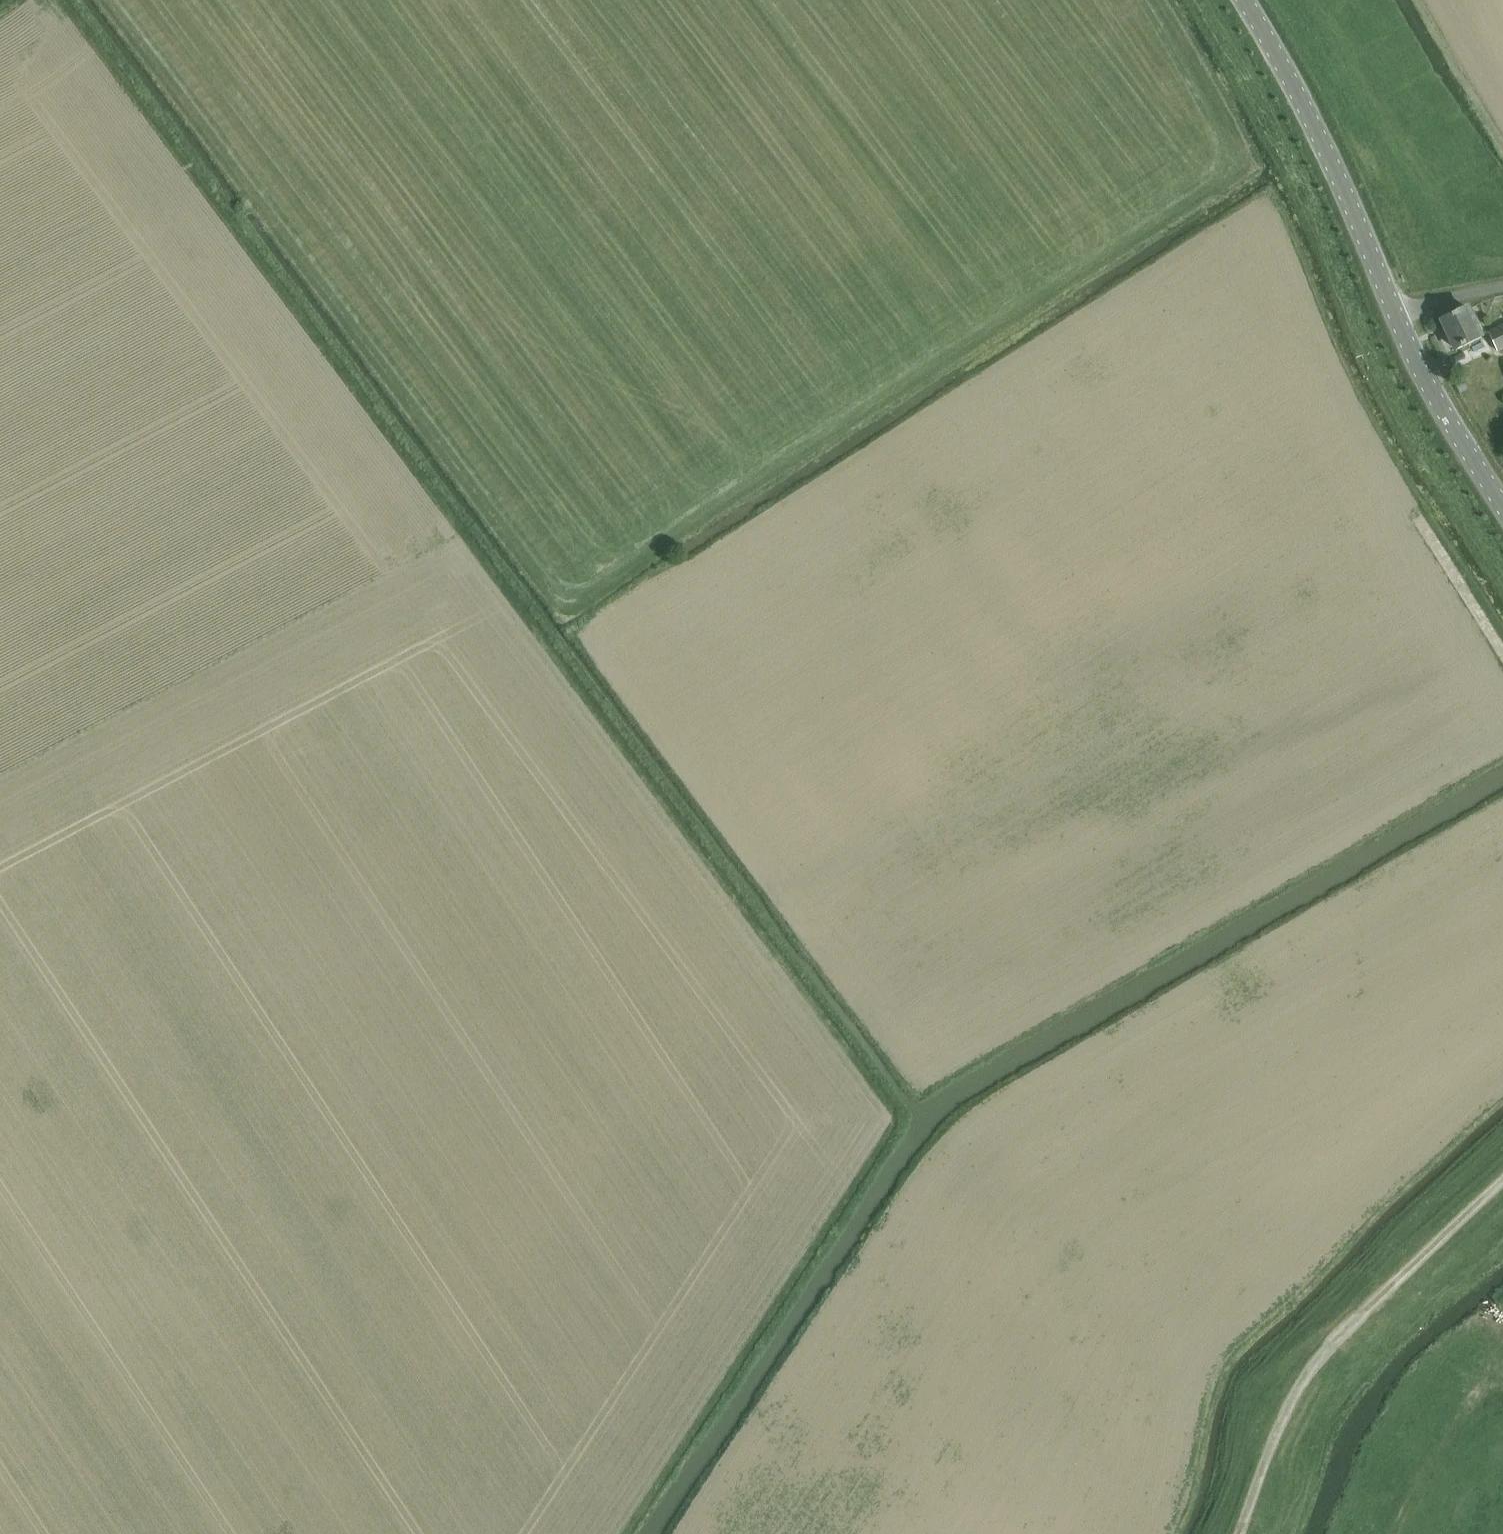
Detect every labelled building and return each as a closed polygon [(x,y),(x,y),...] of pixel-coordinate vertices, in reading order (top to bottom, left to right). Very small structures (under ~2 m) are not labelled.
[(1482,339),(1481,336),(1485,334),(1474,311),(1470,313),(1468,308),(1443,320),(1457,350),(1482,339)] [(1489,333),(1498,352),(1502,350),(1502,326),(1489,333)]
